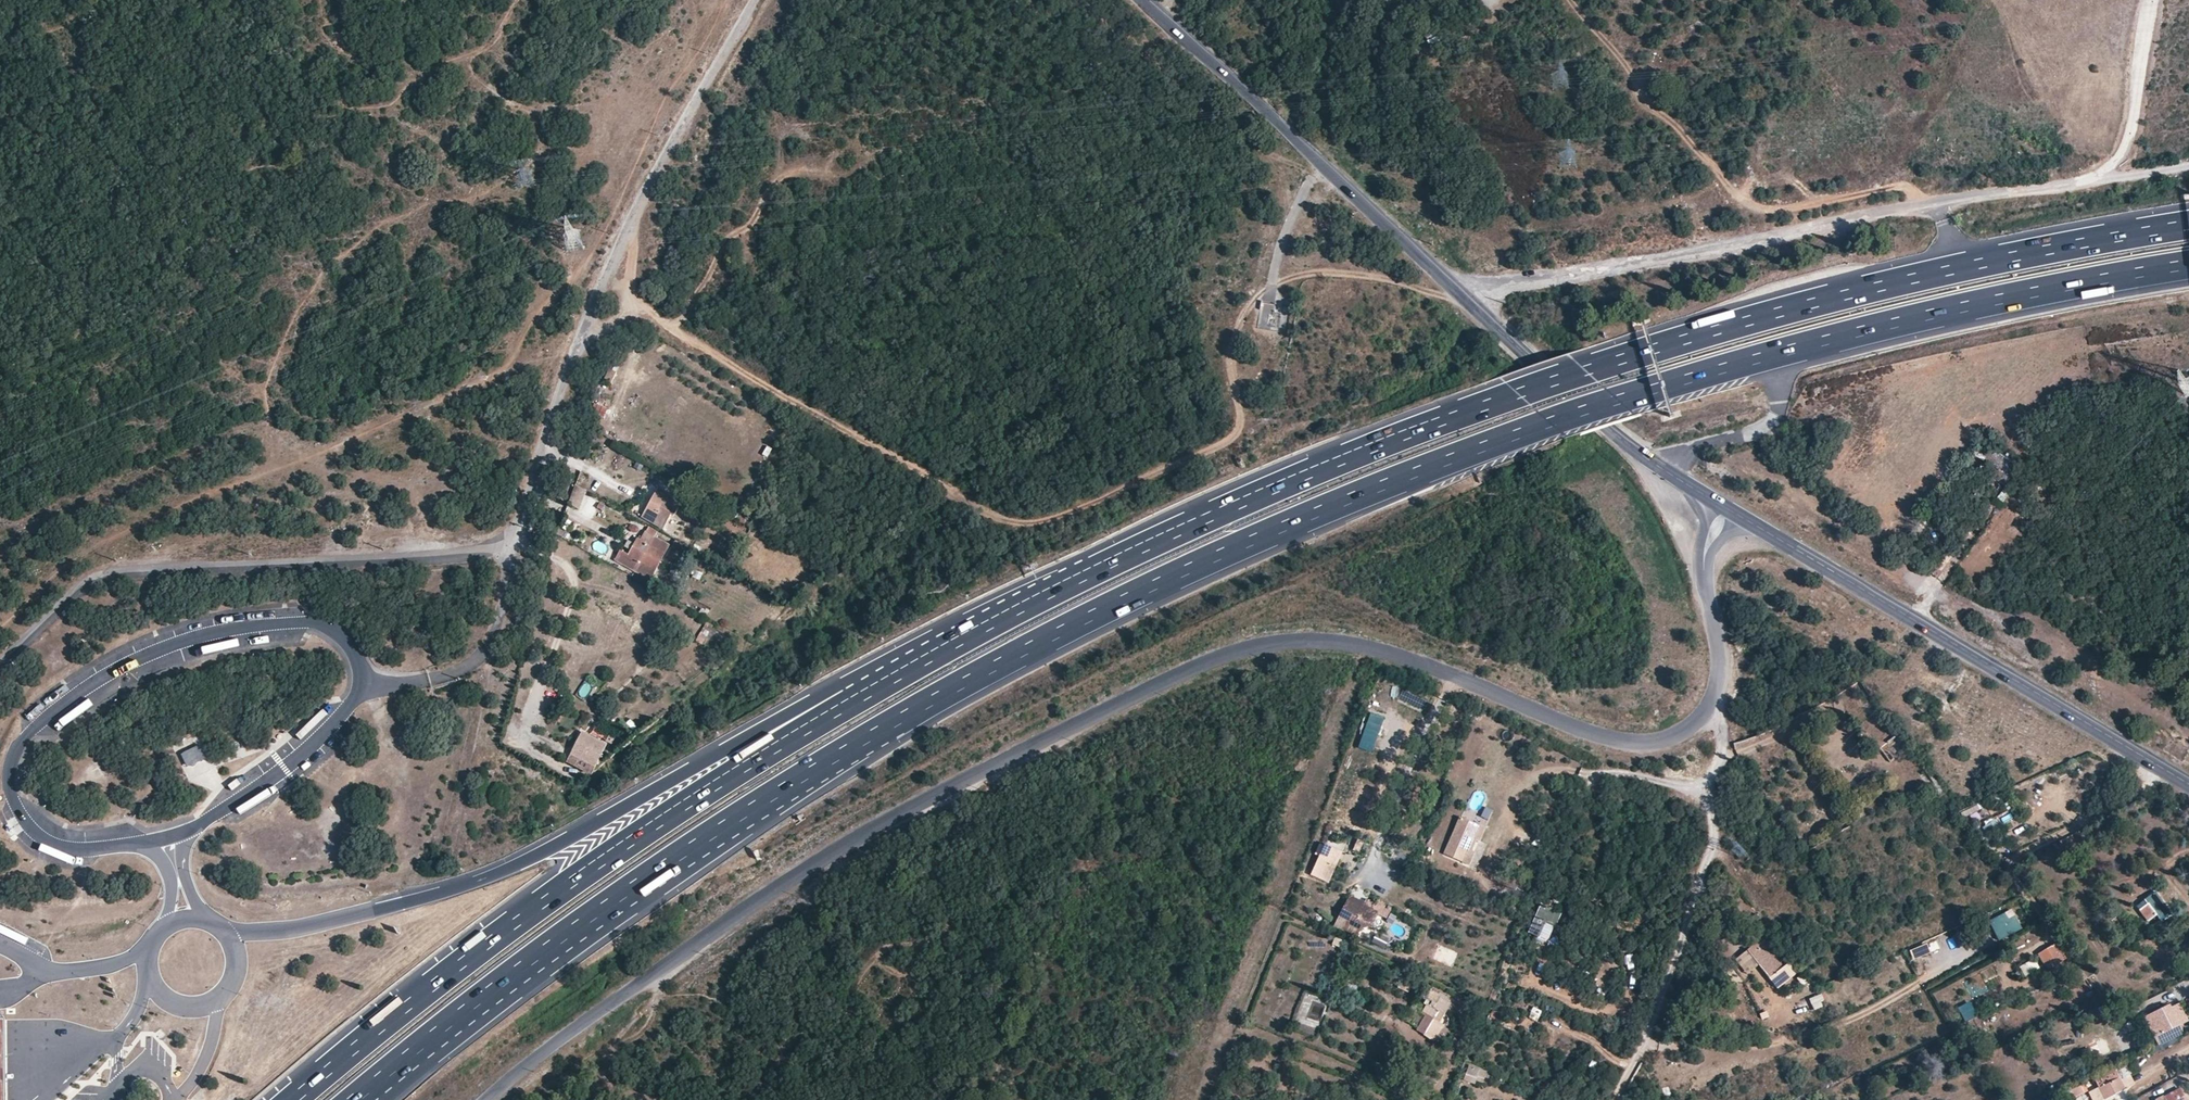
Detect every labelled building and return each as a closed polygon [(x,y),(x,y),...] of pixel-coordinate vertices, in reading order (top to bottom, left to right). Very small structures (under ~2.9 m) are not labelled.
[(1439,40),(1434,29),(1424,33),(1429,45),(1439,40)] [(1262,301),(1257,326),(1277,329),(1279,314),(1273,313),(1274,303),(1262,301)] [(613,363),(609,370),(615,373),(619,366),(613,363)] [(596,402),(591,413),(603,418),(608,407),(596,402)] [(579,508),(588,491),(576,485),(567,503),(579,508)] [(673,517),(681,502),(664,493),(661,497),(655,493),(647,507),(642,517),(663,528),(670,515),(673,517)] [(708,510),(712,502),(705,497),(700,505),(708,510)] [(652,578),(668,545),(655,537),(656,534),(646,529),(640,540),(637,539),(628,556),(621,551),(616,559),(652,578)] [(712,651),(723,635),(706,623),(695,639),(712,651)] [(590,696),(596,688),(587,682),(581,690),(590,696)] [(1383,729),(1387,717),(1371,712),(1367,723),(1383,729)] [(1367,728),(1364,734),(1375,739),(1378,733),(1367,728)] [(605,745),(582,733),(576,744),(571,754),(595,767),(605,745)] [(1734,742),(1736,753),(1756,748),(1753,737),(1734,742)] [(206,760),(199,743),(178,752),(186,769),(206,760)] [(1334,803),(1345,804),(1346,790),(1335,789),(1334,803)] [(1982,802),(1961,811),(1964,819),(1986,810),(1982,802)] [(1982,820),(1985,829),(2015,820),(2012,811),(1982,820)] [(1478,844),(1485,827),(1460,817),(1444,855),(1469,866),(1478,844)] [(1354,848),(1360,850),(1364,841),(1358,838),(1354,848)] [(1312,873),(1330,881),(1343,850),(1326,842),(1312,873)] [(2162,902),(2155,892),(2144,901),(2147,904),(2138,911),(2147,922),(2156,916),(2158,919),(2169,911),(2162,902)] [(1386,917),(1390,910),(1366,898),(1364,902),(1357,898),(1349,894),(1335,923),(1357,934),(1360,929),(1371,925),(1377,913),(1386,917)] [(1562,914),(1541,905),(1528,933),(1533,935),(1539,938),(1545,924),(1556,929),(1562,914)] [(1988,922),(1997,941),(2020,930),(2010,911),(1988,922)] [(1708,936),(1717,931),(1713,926),(1705,932),(1708,936)] [(1372,941),(1383,946),(1388,937),(1376,932),(1372,941)] [(1335,936),(1332,942),(1339,945),(1342,938),(1335,936)] [(1928,942),(1931,951),(1939,948),(1936,939),(1928,942)] [(1762,941),(1751,948),(1748,951),(1760,964),(1763,962),(1772,954),(1762,941)] [(2048,970),(2069,956),(2065,951),(2062,953),(2055,943),(2038,955),(2048,970)] [(1910,949),(1913,959),(1930,954),(1927,944),(1910,949)] [(1433,959),(1450,966),(1456,952),(1439,945),(1433,959)] [(1782,967),(1772,954),(1763,962),(1760,964),(1748,951),(1735,961),(1747,976),(1759,967),(1765,975),(1767,978),(1782,967)] [(2024,977),(2038,969),(2033,960),(2018,968),(2024,977)] [(2086,962),(2079,967),(2087,978),(2094,973),(2086,962)] [(1788,965),(1769,980),(1777,991),(1796,975),(1788,965)] [(1801,986),(1807,981),(1803,976),(1797,980),(1801,986)] [(1431,1038),(1447,1011),(1436,1005),(1438,1000),(1427,996),(1425,1000),(1428,1002),(1422,1014),(1425,1016),(1417,1030),(1431,1038)] [(1824,1002),(1821,996),(1809,1001),(1814,1012),(1822,1009),(1820,1003),(1824,1002)] [(2060,998),(2049,1001),(2051,1009),(2062,1007),(2060,998)] [(1969,1001),(1958,1008),(1967,1022),(1978,1014),(1969,1001)] [(1533,1006),(1528,1017),(1538,1021),(1542,1010),(1533,1006)] [(2183,1032),(2178,1022),(2185,1018),(2181,1008),(2177,1010),(2172,1012),(2170,1008),(2169,1007),(2161,1011),(2147,1018),(2153,1028),(2151,1029),(2159,1044),(2183,1032)] [(2097,1023),(2108,1018),(2104,1010),(2092,1015),(2097,1023)] [(1470,1064),(1463,1080),(1474,1084),(1475,1081),(1476,1079),(1483,1082),(1488,1071),(1470,1064)] [(2115,1079),(2112,1074),(2096,1082),(2098,1087),(2104,1099),(2114,1094),(2125,1089),(2120,1079),(2119,1077),(2115,1079)] [(2120,1079),(2125,1089),(2134,1084),(2130,1074),(2120,1079)] [(2080,1086),(2066,1094),(2069,1099),(2070,1099),(2084,1093),(2080,1086)] [(2104,1099),(2098,1087),(2090,1091),(2094,1099),(2103,1099),(2104,1099)] [(2179,1088),(2162,1097),(2163,1099),(2185,1099),(2183,1096),(2179,1088)]
